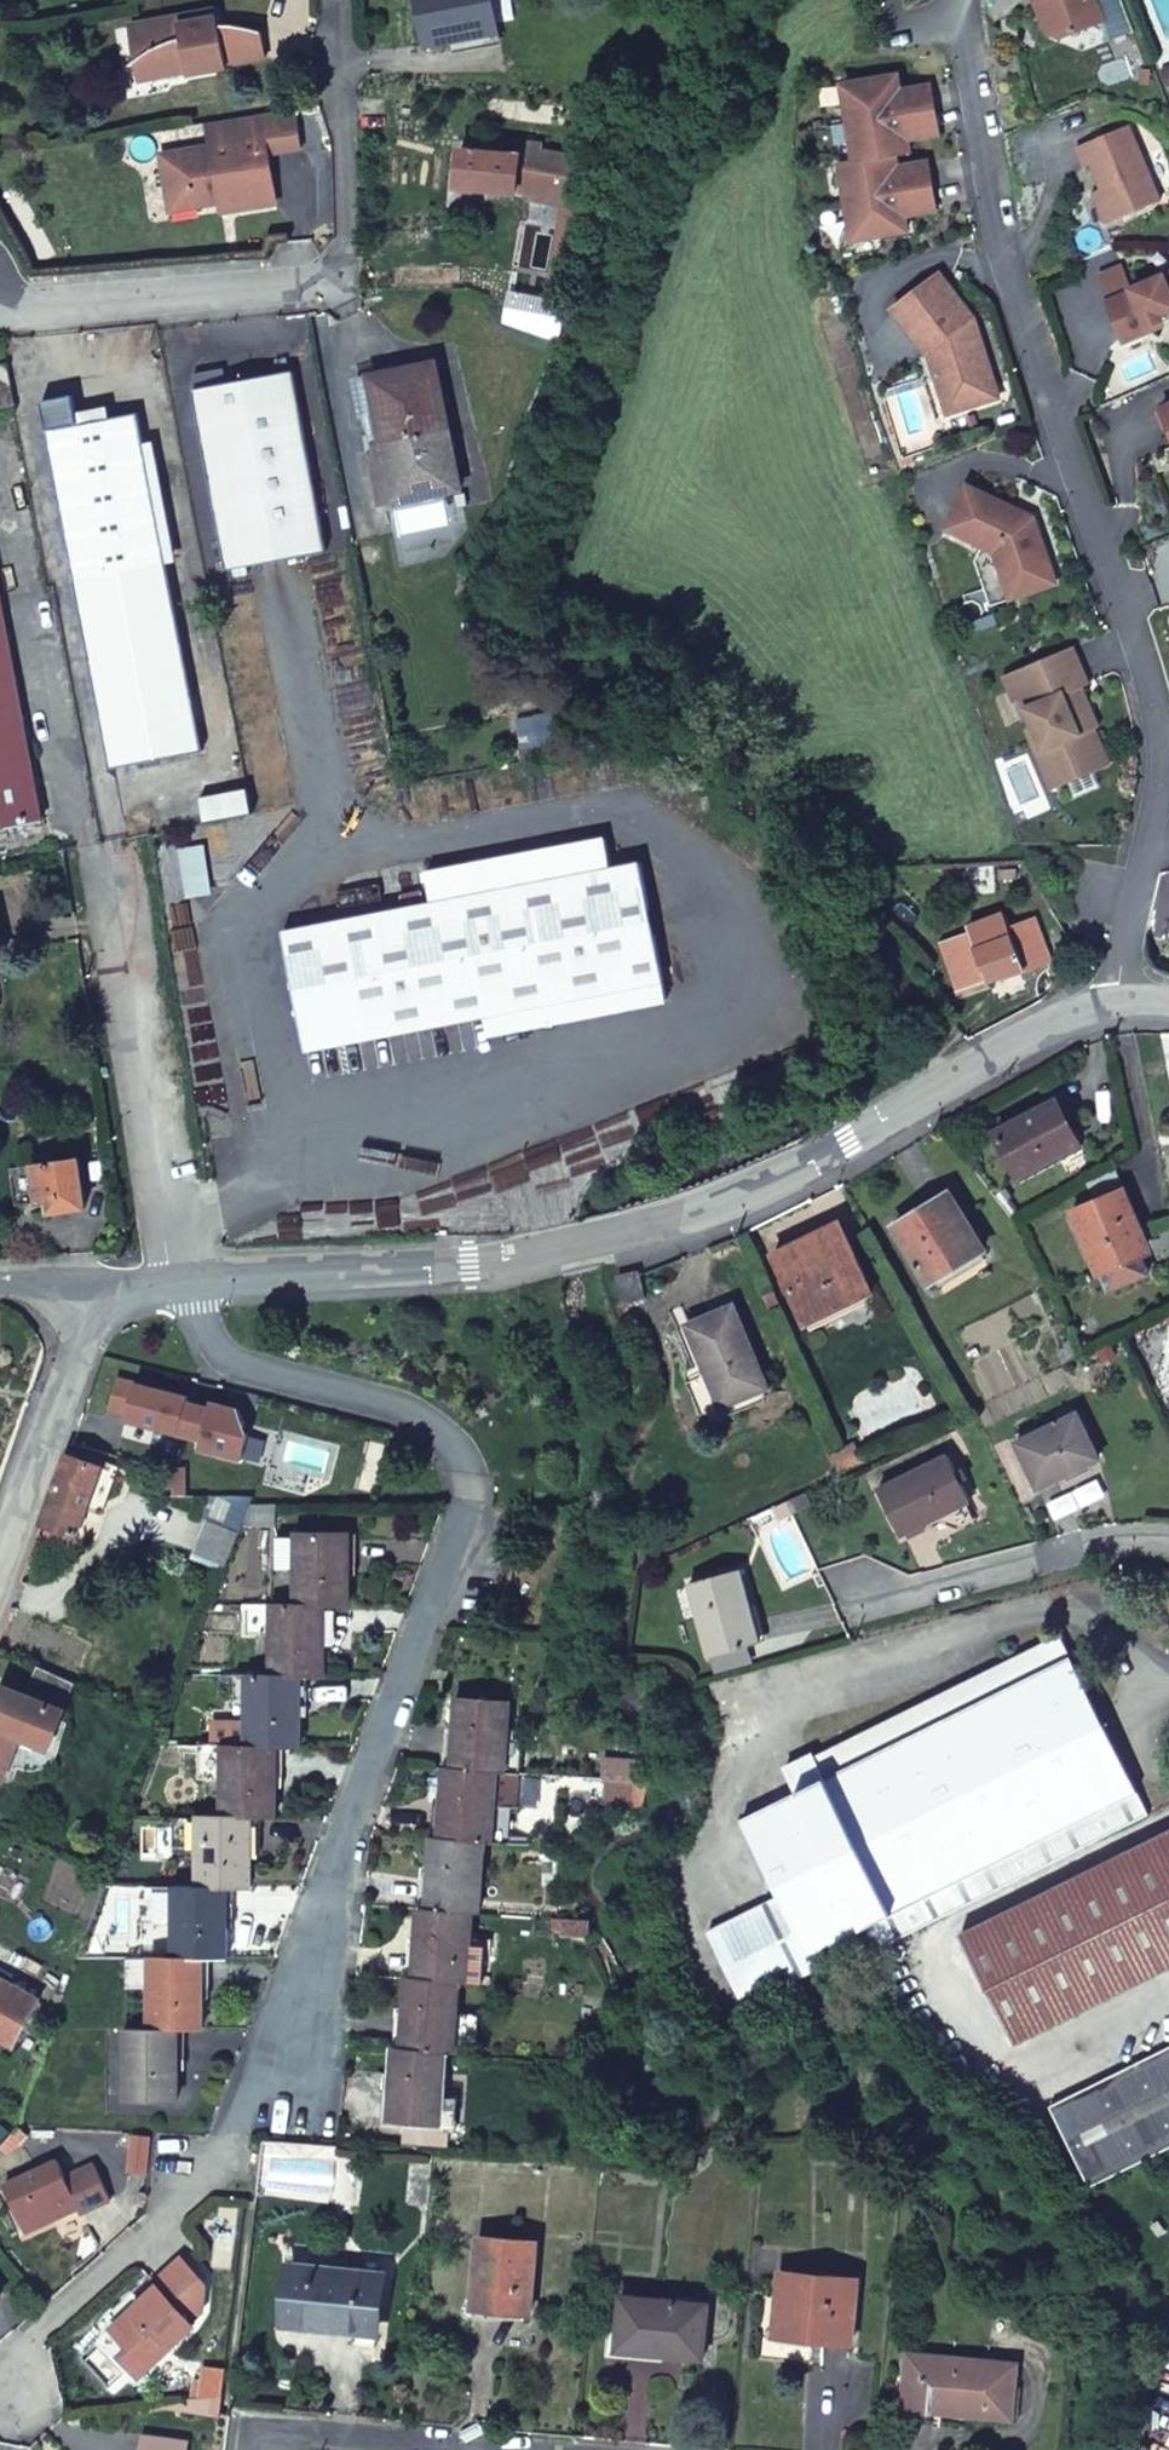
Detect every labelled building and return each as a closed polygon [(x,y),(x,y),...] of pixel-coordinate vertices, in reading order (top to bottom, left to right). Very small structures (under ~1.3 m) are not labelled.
[(492,0),(420,0),(430,44),(449,40),(447,32),(497,21),(492,0)] [(1093,0),(1034,0),(1046,31),(1060,37),(1101,20),(1093,0)] [(222,16),(183,21),(184,28),(223,23),(222,16)] [(137,27),(141,61),(156,54),(163,70),(191,66),(270,56),(267,32),(225,32),(223,23),(184,28),(183,21),(137,27)] [(141,61),(143,73),(163,70),(156,54),(141,61)] [(842,85),(855,160),(839,162),(852,240),(905,231),(902,209),(932,204),(927,170),(896,176),(893,157),(908,154),(904,132),(935,127),(930,94),(899,99),(895,77),(842,85)] [(304,148),(297,110),(207,124),(212,148),(162,156),(169,196),(195,192),(197,207),(222,203),(231,201),(232,209),(277,201),(269,154),(304,148)] [(1127,126),(1076,148),(1084,167),(1090,165),(1101,190),(1114,221),(1159,201),(1127,126)] [(533,202),(563,206),(585,210),(594,160),(590,159),(592,153),(581,151),(580,158),(541,151),(541,159),(462,151),(459,190),(534,198),(533,202)] [(1114,221),(1101,190),(1092,194),(1105,225),(1114,221)] [(171,211),(197,207),(195,192),(169,196),(171,211)] [(223,211),(232,209),(231,201),(222,203),(223,211)] [(585,210),(563,206),(546,301),(543,321),(565,325),(585,210)] [(460,225),(461,212),(456,212),(448,215),(447,221),(460,225)] [(938,275),(891,311),(925,356),(943,403),(994,387),(976,331),(969,322),(973,320),(938,275)] [(1108,303),(1125,343),(1151,332),(1149,327),(1164,320),(1162,315),(1168,312),(1168,276),(1108,303)] [(532,319),(543,321),(546,301),(536,299),(532,319)] [(198,391),(195,392),(228,571),(326,553),(292,375),(221,387),(215,347),(191,351),(198,391)] [(365,380),(389,504),(462,490),(436,367),(365,380)] [(11,369),(0,371),(0,409),(18,405),(11,369)] [(204,753),(169,563),(142,414),(47,432),(111,771),(204,753)] [(1033,520),(967,488),(946,531),(985,550),(1000,558),(1008,582),(1049,568),(1033,520)] [(1000,558),(985,550),(980,562),(995,606),(1015,599),(1008,582),(1000,558)] [(44,823),(0,592),(0,831),(44,823)] [(1086,687),(1072,651),(1004,680),(1015,704),(1021,701),(1043,753),(1052,750),(1067,786),(1109,768),(1093,731),(1086,714),(1090,712),(1081,690),(1086,687)] [(1021,701),(1015,704),(1052,792),(1067,786),(1052,750),(1043,753),(1021,701)] [(1098,730),(1090,712),(1086,714),(1093,731),(1098,730)] [(539,760),(555,757),(552,715),(535,716),(539,760)] [(223,792),(228,821),(252,816),(246,787),(223,792)] [(207,887),(200,849),(179,853),(185,890),(207,887)] [(642,865),(283,934),(307,1053),(665,985),(642,865)] [(882,873),(860,875),(933,947),(945,944),(950,942),(882,873)] [(1020,875),(1002,880),(1006,890),(1025,886),(1020,875)] [(945,944),(961,991),(962,993),(1055,963),(1039,921),(1013,929),(1007,914),(972,925),(974,934),(950,942),(945,944)] [(1058,1097),(998,1129),(1020,1173),(1081,1140),(1058,1097)] [(59,1164),(56,1148),(30,1152),(38,1204),(49,1203),(50,1214),(88,1209),(82,1161),(59,1164)] [(1101,1270),(1109,1267),(1147,1251),(1152,1249),(1127,1187),(1075,1208),(1101,1270)] [(950,1190),(898,1221),(933,1278),(984,1248),(950,1190)] [(839,1219),(775,1248),(809,1319),(872,1288),(839,1219)] [(1147,1251),(1109,1267),(1117,1286),(1154,1269),(1147,1251)] [(626,1298),(647,1292),(641,1267),(620,1272),(626,1298)] [(769,1385),(734,1300),(688,1320),(709,1370),(689,1379),(702,1410),(723,1404),(769,1385)] [(1071,1341),(1059,1347),(1065,1359),(1077,1353),(1071,1341)] [(1079,1409),(1017,1439),(1039,1484),(1100,1455),(1079,1409)] [(949,1451),(879,1486),(901,1530),(970,1495),(949,1451)] [(41,1523),(77,1534),(102,1468),(67,1455),(41,1523)] [(226,1566),(241,1524),(274,1525),(274,1503),(249,1503),(252,1496),(223,1497),(212,1523),(205,1520),(193,1553),(226,1566)] [(793,1510),(787,1497),(777,1502),(782,1514),(793,1510)] [(543,1506),(531,1506),(531,1515),(543,1515),(543,1506)] [(294,1570),(294,1605),(323,1605),(348,1605),(346,1535),(294,1535),(294,1538),(275,1538),(275,1570),(294,1570)] [(692,1578),(712,1652),(760,1638),(740,1565),(692,1578)] [(294,1605),(270,1605),(270,1675),(299,1675),(324,1675),(323,1605),(294,1605)] [(1060,1630),(813,1752),(823,1775),(744,1814),(781,1892),(709,1927),(745,2000),(817,1965),(810,1950),(834,1939),(842,1955),(1147,1806),(1060,1630)] [(2,1779),(20,1740),(47,1751),(75,1684),(34,1667),(23,1695),(4,1688),(0,1695),(0,1778),(2,1779)] [(270,1675),(235,1675),(236,1699),(245,1700),(245,1722),(245,1744),(273,1745),(300,1745),(299,1675),(270,1675)] [(455,1699),(450,1768),(496,1771),(521,1773),(522,1738),(505,1737),(507,1703),(455,1699)] [(220,1744),(245,1744),(245,1722),(212,1722),(212,1744),(220,1744)] [(245,1744),(220,1744),(220,1814),(251,1814),(273,1814),(273,1745),(245,1744)] [(652,1781),(641,1760),(603,1757),(602,1778),(635,1780),(652,1781)] [(450,1768),(444,1768),(438,1838),(485,1842),(506,1843),(508,1807),(494,1806),(496,1771),(450,1768)] [(659,1782),(652,1781),(635,1780),(633,1805),(658,1801),(659,1782)] [(220,1814),(199,1813),(199,1886),(226,1887),(250,1887),(251,1814),(220,1814)] [(962,1930),(1016,2039),(1168,1963),(1168,1826),(962,1930)] [(485,1842),(438,1838),(431,1838),(426,1908),(472,1911),(480,1912),(485,1842)] [(558,1848),(545,1848),(543,1884),(556,1885),(558,1848)] [(199,1886),(153,1886),(153,1924),(173,1924),(173,1956),(201,1956),(226,1957),(226,1887),(199,1886)] [(472,1911),(426,1908),(419,1908),(415,1978),(459,1980),(480,1981),(483,1946),(470,1945),(472,1911)] [(173,1956),(123,1956),(124,1988),(147,1988),(148,2029),(178,2029),(200,2028),(201,1956),(173,1956)] [(459,1980),(415,1978),(407,1977),(402,2047),(447,2050),(475,2051),(477,2015),(457,2013),(459,1980)] [(12,2046),(13,2044),(36,1999),(0,1979),(0,2039),(12,2046)] [(148,2029),(123,2028),(124,2098),(178,2098),(178,2029),(148,2029)] [(1092,2184),(1168,2146),(1168,2043),(1051,2101),(1092,2184)] [(447,2050),(402,2047),(394,2047),(392,2072),(391,2094),(389,2116),(403,2117),(451,2120),(454,2120),(455,2098),(444,2097),(447,2050)] [(391,2094),(392,2072),(377,2071),(375,2093),(391,2094)] [(448,2147),(451,2120),(403,2117),(401,2144),(448,2147)] [(17,2125),(0,2143),(0,2146),(6,2151),(24,2132),(17,2125)] [(151,2137),(131,2136),(128,2172),(147,2174),(151,2137)] [(255,2200),(333,2144),(262,2140),(255,2200)] [(58,2161),(4,2185),(22,2227),(57,2212),(58,2216),(77,2208),(79,2214),(109,2201),(93,2165),(65,2179),(58,2161)] [(475,2309),(498,2311),(529,2314),(535,2242),(478,2237),(472,2309),(475,2309)] [(109,2330),(128,2350),(137,2343),(154,2361),(195,2323),(192,2320),(203,2310),(205,2282),(184,2260),(156,2287),(160,2291),(149,2302),(144,2297),(109,2330)] [(286,2320),(338,2326),(364,2328),(377,2330),(382,2278),(290,2270),(286,2320)] [(779,2272),(773,2336),(852,2345),(858,2280),(779,2272)] [(156,2287),(144,2297),(149,2302),(160,2291),(156,2287)] [(622,2296),(618,2348),(646,2351),(662,2353),(662,2357),(704,2361),(707,2305),(622,2296)] [(137,2343),(128,2350),(121,2356),(140,2375),(154,2361),(137,2343)] [(905,2409),(940,2412),(1009,2418),(1015,2364),(909,2354),(905,2409)] [(188,2398),(219,2394),(222,2369),(199,2366),(197,2377),(186,2377),(188,2398)] [(159,2404),(217,2410),(219,2394),(188,2398),(160,2401),(159,2404)] [(139,2449),(185,2449),(186,2442),(140,2436),(139,2449)]
